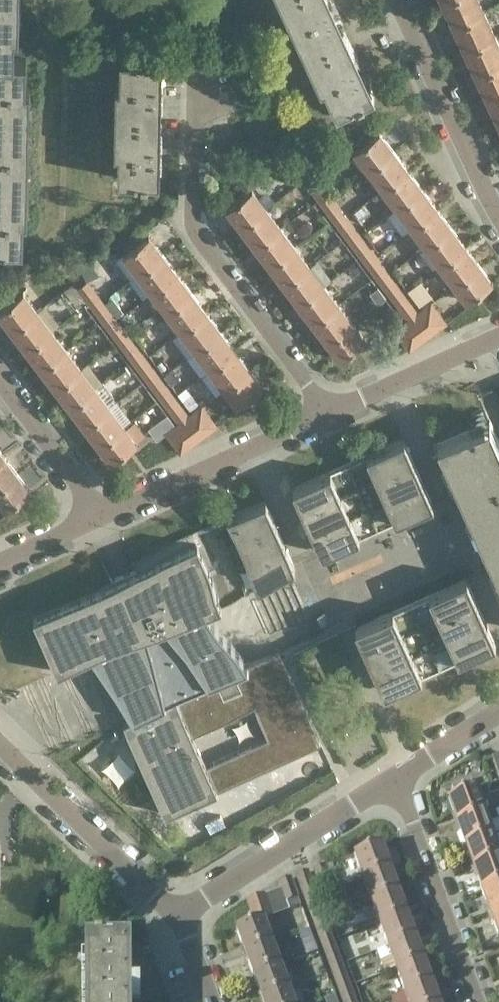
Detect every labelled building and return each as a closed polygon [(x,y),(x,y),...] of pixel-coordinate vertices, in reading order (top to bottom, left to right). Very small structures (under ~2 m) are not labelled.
[(23,248),(23,219),(28,219),(30,88),(27,88),(27,59),(16,59),(16,29),(21,29),(21,0),(0,0),(0,247),(23,248)] [(338,110),(376,92),(363,65),(333,0),(283,0),(323,86),(326,84),(338,110)] [(453,24),(483,10),(478,0),(442,0),(453,24)] [(483,10),(453,24),(465,48),(494,34),(483,10)] [(465,48),(476,72),(498,61),(498,44),(494,34),(465,48)] [(164,57),(122,56),(121,84),(117,84),(115,150),(119,150),(118,179),(160,180),(164,57)] [(476,72),(487,96),(498,90),(498,61),(476,72)] [(487,96),(498,120),(498,90),(487,96)] [(368,169),(395,149),(380,129),(353,149),(368,169)] [(409,168),(395,149),(368,169),(382,188),(409,168)] [(424,188),(409,168),(382,188),(397,208),(424,188)] [(314,193),(323,185),(317,177),(307,184),(314,193)] [(323,185),(314,193),(320,201),(330,194),(323,185)] [(241,227),(267,207),(252,187),(226,207),(241,227)] [(403,233),(411,227),(438,207),(424,188),(397,208),(405,219),(398,225),(403,233)] [(336,203),(335,201),(330,194),(320,201),(326,209),(336,203)] [(336,203),(326,209),(332,218),(346,208),(347,207),(340,197),(335,201),(336,203)] [(267,207),(241,227),(255,246),(281,226),(267,207)] [(452,226),(438,207),(411,227),(426,246),(452,226)] [(339,226),(348,219),(346,217),(350,214),(346,208),(332,218),(339,226)] [(348,219),(339,226),(345,234),(354,227),(348,219)] [(281,226),(255,246),(270,265),(296,245),(281,226)] [(452,226),(426,246),(440,265),(467,245),(452,226)] [(351,243),(361,236),(354,227),(345,234),(351,243)] [(137,273),(163,253),(148,233),(122,252),(137,273)] [(361,236),(351,243),(358,251),(367,244),(361,236)] [(364,259),(373,252),(367,244),(358,251),(364,259)] [(296,245),(270,265),(284,284),(310,265),(296,245)] [(481,264),(467,245),(440,265),(455,284),(481,264)] [(373,252),(364,259),(370,268),(380,261),(373,252)] [(163,253),(137,273),(152,292),(178,272),(163,253)] [(298,304),(325,284),(331,279),(316,260),(310,265),(284,284),(298,304)] [(376,276),(386,269),(380,261),(370,268),(376,276)] [(481,264),(455,284),(466,300),(493,280),(481,264)] [(386,269),(376,276),(383,285),(392,277),(386,269)] [(153,306),(159,302),(166,311),(192,291),(178,272),(152,292),(146,296),(153,306)] [(389,293),(399,286),(392,277),(383,285),(389,293)] [(76,286),(84,296),(94,288),(88,280),(79,287),(76,286)] [(87,301),(84,296),(76,286),(69,284),(63,289),(78,308),(87,301)] [(325,284),(298,304),(313,323),(339,303),(325,284)] [(399,286),(389,293),(395,301),(405,294),(399,286)] [(84,296),(87,301),(90,304),(101,296),(94,288),(84,296)] [(38,310),(23,290),(0,307),(0,314),(12,330),(38,310)] [(207,311),(192,291),(166,311),(181,330),(207,311)] [(401,310),(411,302),(405,294),(395,301),(401,310)] [(96,313),(107,305),(101,296),(90,304),(96,313)] [(421,308),(437,328),(446,321),(431,301),(421,308)] [(411,302),(401,310),(408,318),(417,311),(411,302)] [(339,303),(313,323),(327,342),(353,322),(339,303)] [(92,314),(86,305),(72,315),(79,323),(92,314)] [(107,305),(96,313),(103,321),(113,313),(107,305)] [(53,330),(38,310),(12,330),(27,350),(53,330)] [(195,349),(221,330),(207,311),(181,330),(174,335),(181,344),(187,339),(195,349)] [(417,311),(408,318),(423,338),(433,331),(417,311)] [(109,329),(119,321),(113,313),(103,321),(109,329)] [(119,321),(109,329),(115,338),(126,330),(119,321)] [(419,341),(404,321),(394,328),(410,349),(419,341)] [(365,338),(353,322),(327,342),(339,358),(365,338)] [(68,349),(53,330),(27,350),(42,369),(68,349)] [(121,346),(132,338),(126,330),(115,338),(121,346)] [(235,349),(221,330),(195,349),(209,369),(235,349)] [(132,338),(121,346),(127,354),(138,346),(132,338)] [(134,363),(144,355),(138,346),(127,354),(134,363)] [(68,349),(42,369),(57,388),(83,369),(68,349)] [(235,349),(209,369),(224,388),(250,368),(235,349)] [(144,355),(134,363),(140,371),(151,363),(144,355)] [(119,369),(123,374),(131,368),(128,363),(119,369)] [(146,379),(157,371),(151,363),(140,371),(146,379)] [(250,368),(224,388),(235,403),(261,384),(250,368)] [(97,387),(83,369),(57,388),(72,408),(98,388),(97,387)] [(157,371),(146,379),(152,388),(163,380),(157,371)] [(159,396),(169,388),(163,380),(152,388),(159,396)] [(113,407),(119,403),(103,382),(97,387),(98,388),(72,408),(87,427),(113,407)] [(169,388),(159,396),(165,404),(176,396),(169,388)] [(171,413),(182,405),(176,396),(165,404),(171,413)] [(132,421),(119,403),(113,407),(87,427),(102,447),(127,427),(126,425),(132,421)] [(191,411),(207,431),(217,424),(202,403),(191,411)] [(182,405),(171,413),(177,421),(178,420),(188,413),(182,405)] [(484,410),(469,417),(473,427),(433,444),(498,591),(498,439),(490,419),(489,420),(484,410)] [(203,434),(188,413),(178,420),(193,441),(203,434)] [(168,414),(155,423),(148,428),(157,441),(167,434),(164,430),(174,423),(175,423),(168,414)] [(136,421),(127,427),(102,447),(111,460),(145,434),(136,421)] [(190,444),(174,423),(164,430),(167,434),(180,451),(190,444)] [(325,552),(340,545),(431,504),(401,439),(296,486),(325,552)] [(0,457),(0,487),(19,473),(5,454),(0,457)] [(19,473),(0,487),(0,502),(4,508),(31,488),(19,473)] [(248,666),(207,605),(293,566),(263,501),(133,559),(138,571),(111,583),(34,618),(58,672),(91,657),(132,717),(124,722),(166,814),(321,743),(279,651),(248,666)] [(387,691),(402,684),(493,644),(464,578),(358,626),(387,691)] [(458,824),(496,811),(496,810),(491,798),(483,801),(479,791),(476,791),(472,780),(453,787),(457,798),(450,801),(458,824)] [(458,824),(466,847),(495,836),(491,824),(498,821),(498,819),(496,811),(458,824)] [(495,836),(466,847),(474,869),(498,860),(498,846),(495,836)] [(364,880),(391,870),(382,846),(355,856),(364,880)] [(474,869),(483,891),(498,885),(498,860),(474,869)] [(325,865),(314,870),(321,890),(333,886),(327,869),(325,865)] [(338,882),(332,867),(327,869),(332,884),(338,882)] [(399,892),(391,870),(364,880),(372,902),(399,892)] [(304,897),(315,892),(308,872),(296,876),(304,897)] [(288,903),(298,899),(291,878),(280,882),(283,890),(288,903)] [(483,891),(491,913),(498,910),(498,885),(483,891)] [(290,910),(288,903),(283,890),(265,897),(273,917),(290,910)] [(308,907),(319,903),(315,892),(304,897),(308,907)] [(407,915),(399,892),(372,902),(380,925),(407,915)] [(273,917),(265,897),(265,895),(247,902),(255,923),(264,920),(273,917)] [(298,899),(288,903),(290,910),(301,906),(298,899)] [(312,918),(323,914),(319,903),(308,907),(312,918)] [(491,913),(498,936),(498,910),(491,913)] [(316,928),(327,924),(323,914),(312,918),(316,928)] [(407,915),(380,925),(388,947),(416,938),(407,915)] [(264,920),(255,923),(237,930),(246,954),(273,944),(264,920)] [(320,939),(331,935),(327,924),(316,928),(320,939)] [(323,950),(335,946),(331,935),(320,939),(323,950)] [(416,938),(388,947),(396,970),(424,960),(416,938)] [(273,944),(246,954),(254,976),(281,966),(273,944)] [(85,945),(86,1001),(125,1001),(132,1001),(132,999),(141,999),(141,991),(139,991),(132,978),(125,978),(125,950),(131,950),(131,945),(85,945)] [(327,960),(339,957),(335,946),(323,950),(327,960)] [(331,971),(343,967),(339,957),(327,960),(331,971)] [(396,970),(405,993),(432,983),(424,960),(396,970)] [(262,998),(289,988),(295,985),(292,976),(285,978),(281,966),(254,976),(262,998)] [(335,982),(347,978),(343,967),(331,971),(335,982)] [(339,993),(350,989),(347,978),(335,982),(339,993)] [(432,983),(405,993),(408,1001),(439,1001),(432,983)] [(293,999),(289,988),(262,998),(263,1001),(294,1001),(293,999)] [(355,1000),(350,989),(339,993),(343,1001),(349,1001),(355,1000)]
